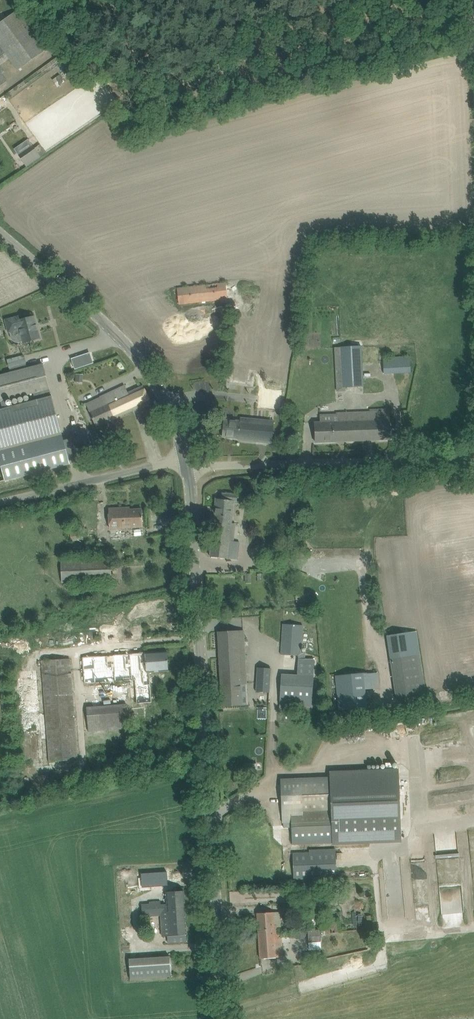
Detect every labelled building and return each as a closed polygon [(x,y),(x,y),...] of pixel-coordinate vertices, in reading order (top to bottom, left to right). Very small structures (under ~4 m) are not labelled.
[(6,53),(18,70),(45,50),(18,11),(0,24),(0,44),(0,45),(0,57),(6,53)] [(66,64),(58,70),(64,78),(72,72),(66,64)] [(59,76),(54,80),(59,87),(64,83),(59,76)] [(19,155),(27,166),(41,157),(40,156),(45,153),(40,145),(34,148),(33,146),(19,155)] [(177,288),(179,304),(228,299),(226,283),(177,288)] [(197,311),(198,321),(210,319),(209,309),(197,311)] [(173,315),(171,315),(161,316),(163,327),(175,325),(173,315)] [(18,343),(23,341),(24,343),(30,341),(40,338),(34,317),(25,319),(20,320),(19,316),(5,320),(9,332),(10,332),(11,338),(12,339),(13,341),(14,341),(14,342),(15,342),(16,343),(17,343),(18,343)] [(364,386),(362,346),(340,347),(342,387),(364,386)] [(43,364),(27,369),(26,363),(24,355),(7,360),(11,373),(0,376),(0,401),(33,392),(35,399),(0,409),(0,450),(53,435),(54,438),(0,452),(0,457),(6,480),(30,474),(45,470),(70,464),(43,364)] [(410,356),(383,358),(384,374),(411,373),(410,356)] [(92,418),(91,418),(95,427),(150,403),(143,386),(128,393),(125,386),(116,390),(100,397),(103,405),(89,411),(92,418)] [(315,422),(315,432),(315,442),(389,440),(388,411),(336,413),(337,421),(315,422)] [(240,422),(234,421),(224,420),(223,437),(238,438),(238,441),(272,443),(273,421),(240,419),(240,422)] [(210,557),(219,558),(236,560),(238,544),(228,543),(234,502),(237,502),(237,495),(221,493),(221,499),(216,499),(210,557)] [(109,508),(109,519),(109,528),(132,527),(142,526),(142,509),(130,509),(130,507),(109,508)] [(70,530),(71,541),(84,540),(83,529),(70,530)] [(61,561),(62,583),(112,581),(111,559),(61,561)] [(295,591),(295,594),(297,603),(310,602),(309,593),(309,590),(295,591)] [(281,641),(281,655),(301,656),(302,647),(303,625),(282,624),(281,641)] [(244,631),(228,632),(218,632),(222,706),(233,705),(241,705),(240,685),(246,684),(244,631)] [(416,631),(387,635),(390,659),(396,700),(425,696),(419,655),(416,631)] [(84,683),(95,682),(95,683),(135,680),(137,704),(152,703),(149,672),(168,671),(167,651),(156,652),(82,658),(84,683)] [(42,660),(50,762),(78,760),(70,658),(42,660)] [(281,675),(279,705),(311,707),(314,660),(298,659),(297,676),(281,675)] [(257,668),(255,692),(270,693),(271,669),(257,668)] [(364,672),(336,675),(339,710),(367,708),(365,689),(364,672)] [(87,707),(88,731),(128,728),(127,704),(87,707)] [(329,771),(330,777),(281,779),(282,823),(291,823),(292,844),(339,842),(368,841),(401,840),(398,768),(329,771)] [(293,879),(324,878),(337,877),(335,849),(310,849),(310,853),(292,854),(293,879)] [(339,889),(295,890),(295,901),(339,900),(339,889)] [(150,904),(142,905),(142,906),(142,916),(150,916),(157,915),(159,915),(159,914),(161,913),(161,915),(162,936),(168,936),(169,943),(177,942),(187,941),(185,914),(184,891),(174,891),(166,892),(167,904),(161,905),(160,901),(150,902),(150,904)] [(258,913),(259,936),(282,934),(280,911),(258,913)] [(296,922),(297,938),(306,938),(305,922),(296,922)] [(282,934),(259,936),(261,959),(284,957),(282,934)] [(168,956),(129,959),(130,979),(137,979),(170,977),(168,956)]
